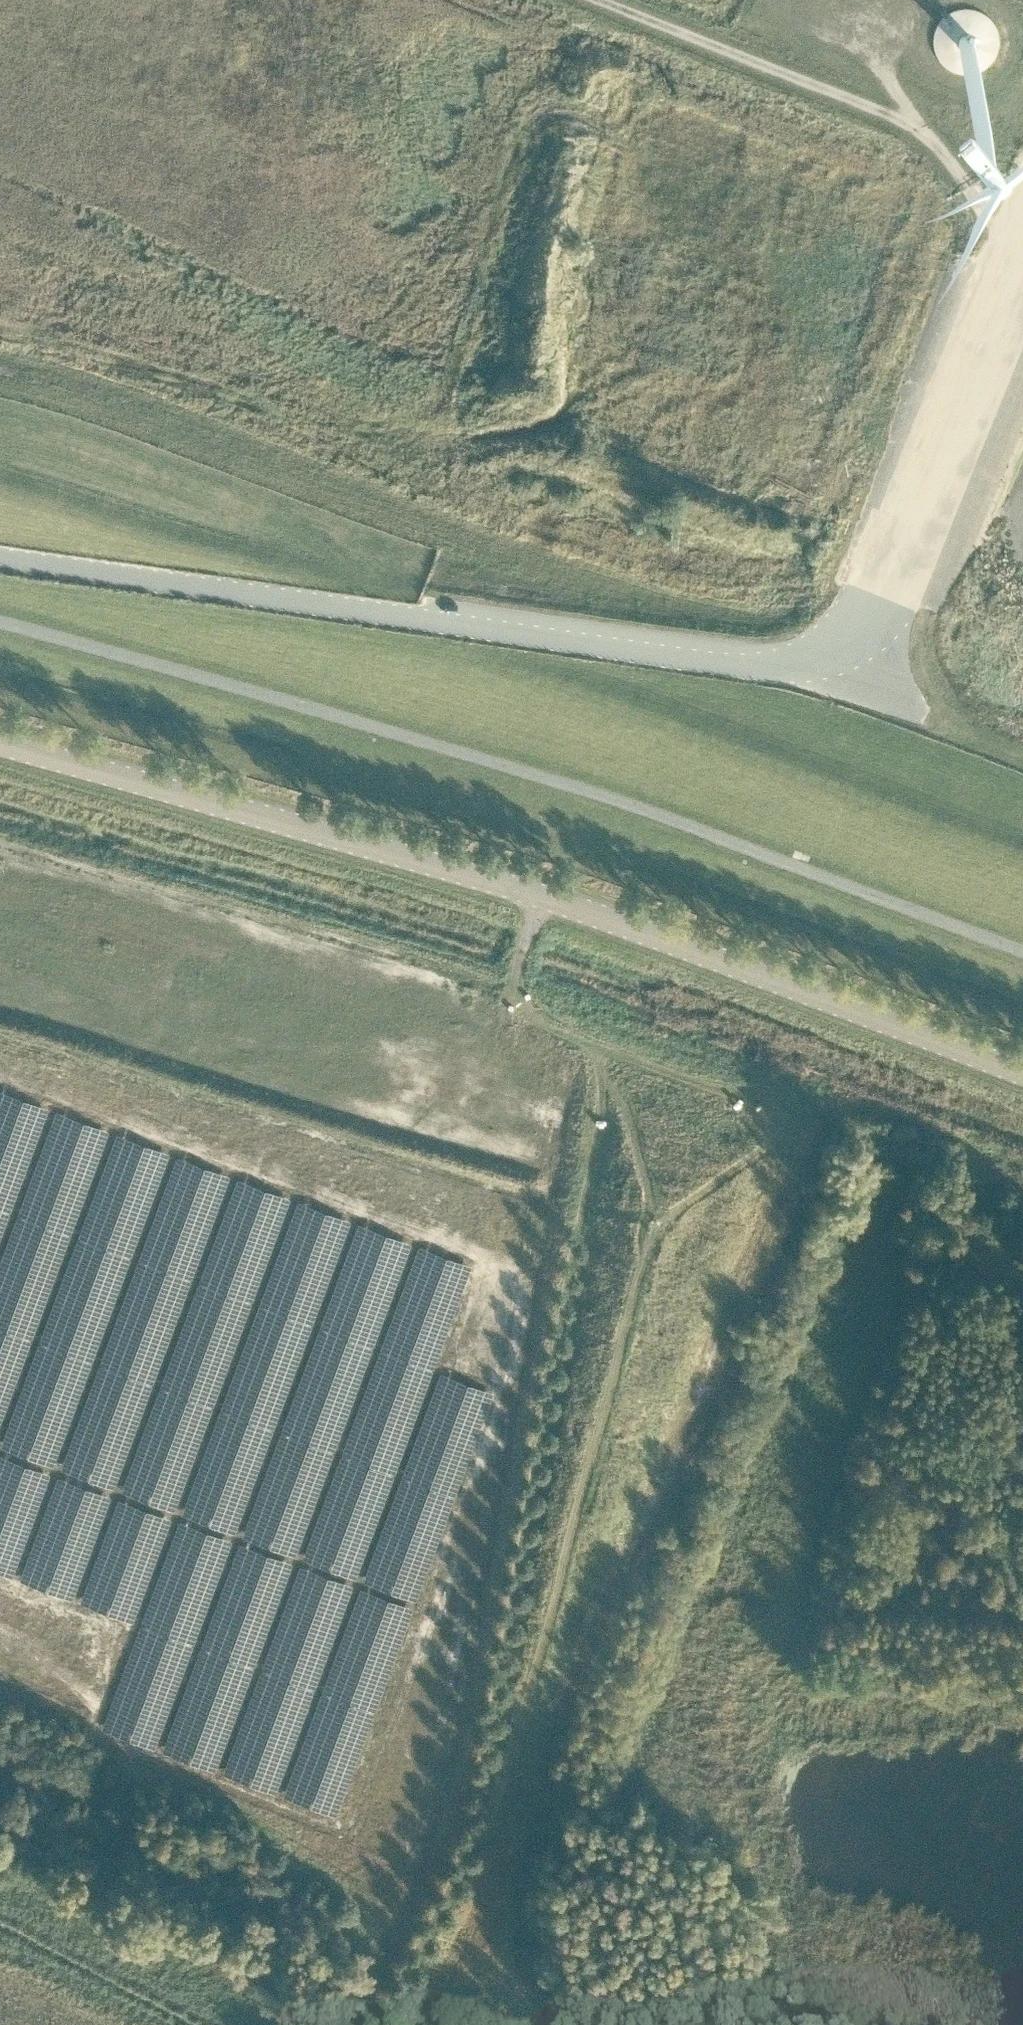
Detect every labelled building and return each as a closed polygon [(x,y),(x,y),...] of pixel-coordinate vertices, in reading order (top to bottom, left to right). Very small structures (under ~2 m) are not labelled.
[(958,38),(958,39),(958,41),(958,42),(959,44),(960,45),(961,46),(963,47),(964,48),(966,48),(967,48),(969,48),(970,47),(972,46),(973,45),(974,43),(974,42),(975,40),(974,39),(974,37),(973,36),(972,34),(971,33),(970,32),(968,32),(967,31),(965,32),(964,32),(962,33),(961,34),(960,35),(959,36),(958,38)]
